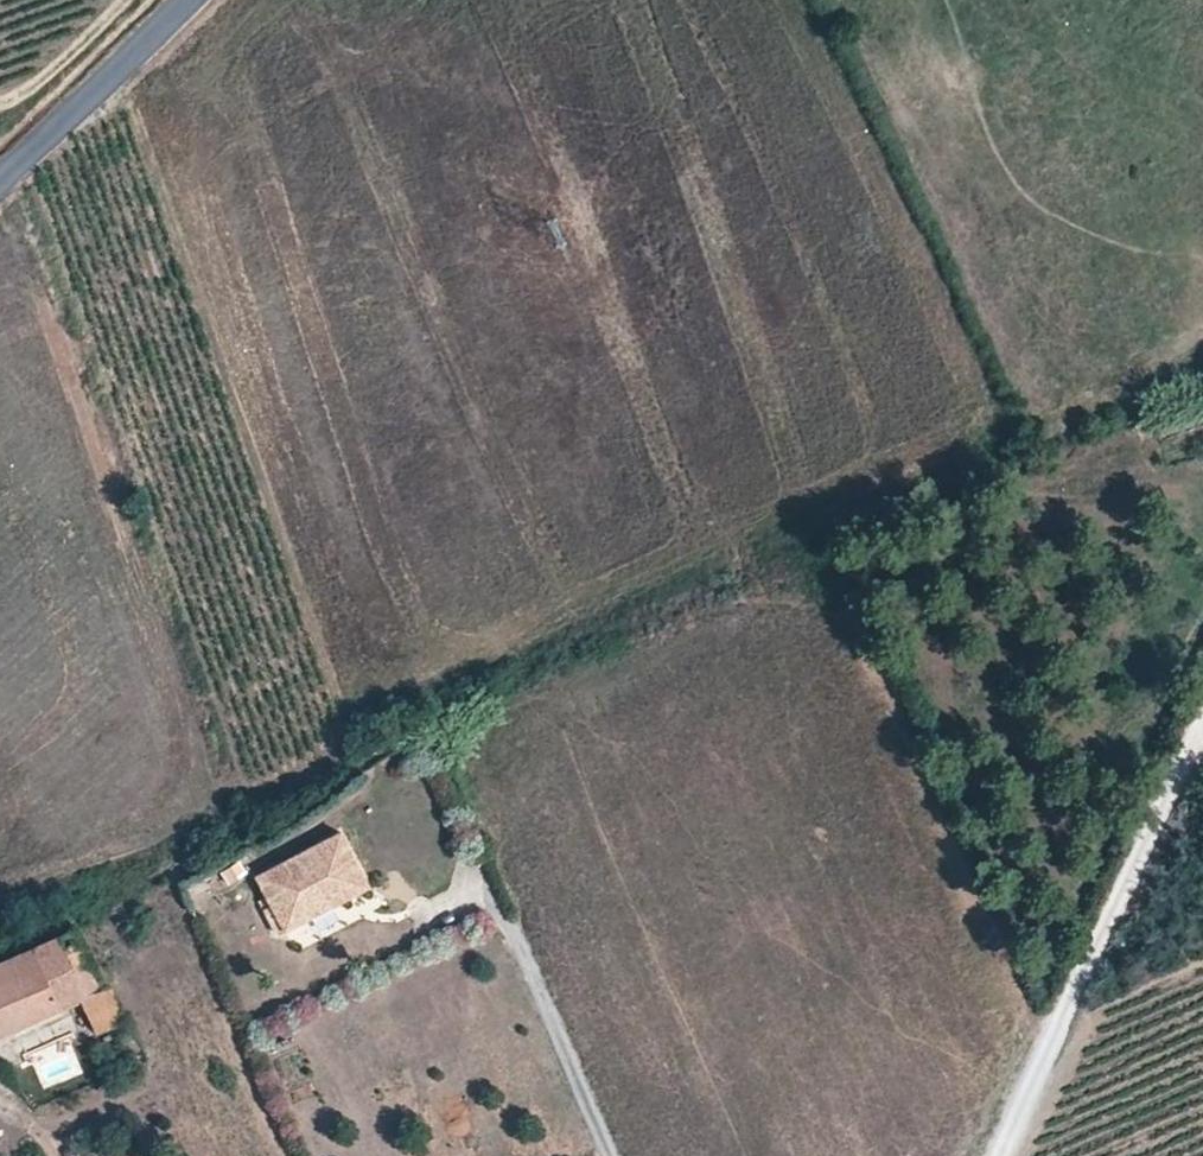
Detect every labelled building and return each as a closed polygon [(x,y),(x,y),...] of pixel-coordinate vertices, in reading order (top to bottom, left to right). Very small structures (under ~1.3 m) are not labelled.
[(369,889),(340,833),(253,877),(283,934),(369,889)] [(80,1001),(87,998),(87,995),(103,988),(77,928),(0,962),(0,1036),(80,1001)] [(95,1033),(125,1019),(109,985),(103,988),(87,995),(87,998),(80,1001),(95,1033)]
